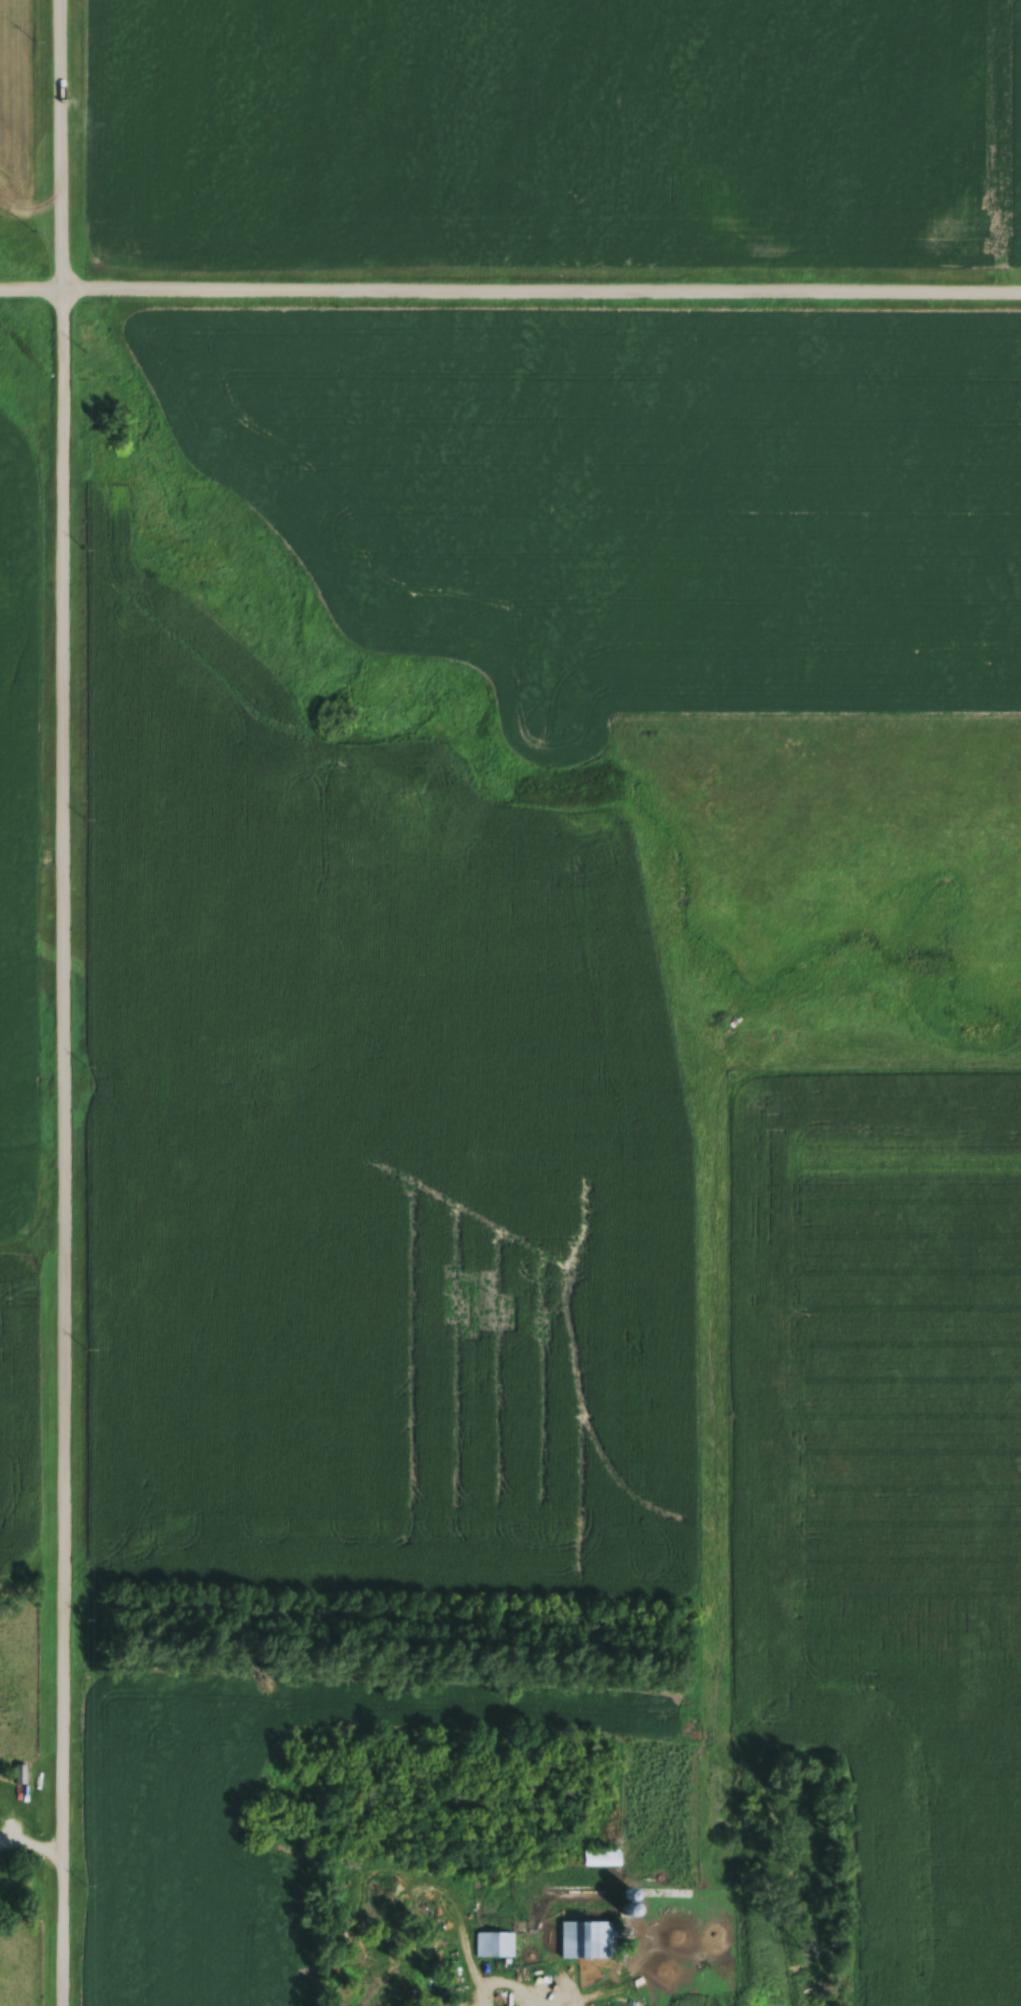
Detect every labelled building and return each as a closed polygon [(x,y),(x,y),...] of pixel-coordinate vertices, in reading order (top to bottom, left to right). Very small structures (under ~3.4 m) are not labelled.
[(26,1766),(12,1766),(12,1786),(26,1786),(26,1766)] [(621,1869),(621,1852),(584,1852),(584,1869),(621,1869)] [(613,1925),(560,1924),(560,1961),(613,1962),(613,1941),(633,1941),(633,1931),(613,1931),(613,1925)] [(513,1934),(476,1934),(476,1959),(513,1959),(513,1934)]
